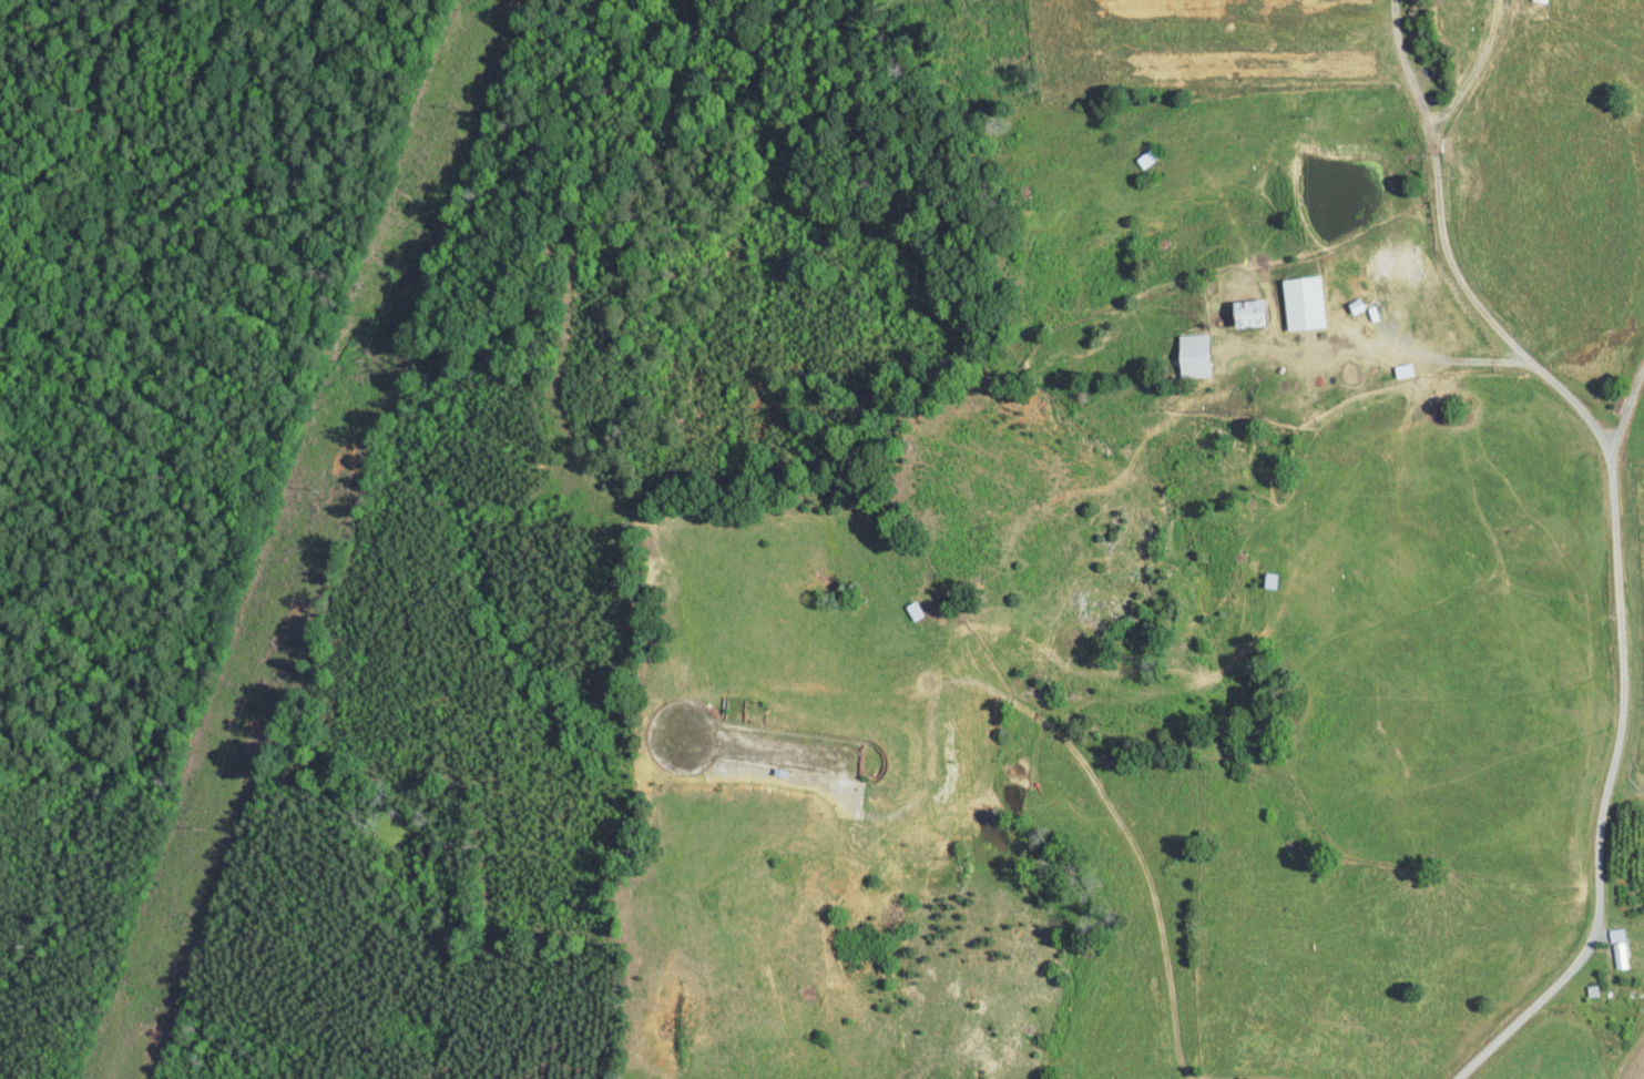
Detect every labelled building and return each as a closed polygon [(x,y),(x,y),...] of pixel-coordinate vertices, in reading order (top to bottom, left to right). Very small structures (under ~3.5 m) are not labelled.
[(1280,277),(1283,329),(1322,326),(1319,275),(1280,277)] [(1227,299),(1228,325),(1264,325),(1264,313),(1259,313),(1259,299),(1227,299)] [(1176,376),(1206,375),(1204,333),(1174,334),(1176,376)] [(1626,967),(1624,928),(1611,928),(1612,967),(1626,967)]
